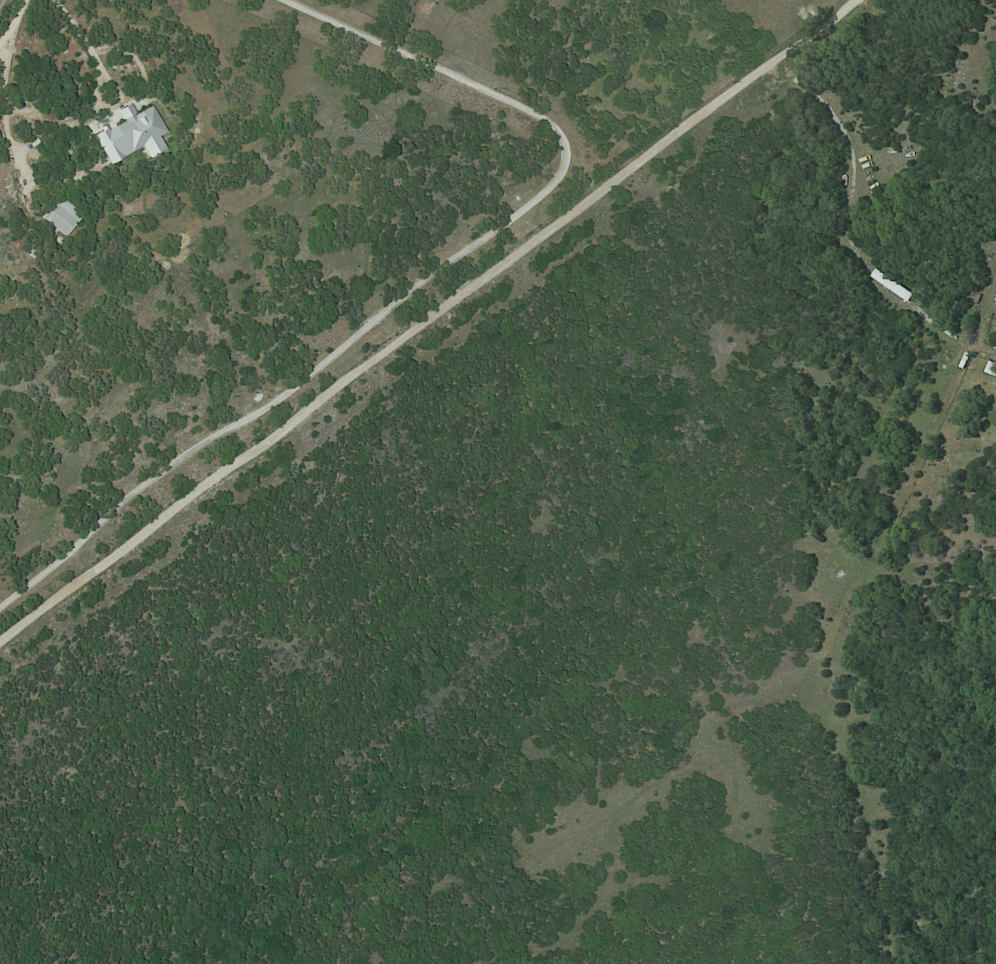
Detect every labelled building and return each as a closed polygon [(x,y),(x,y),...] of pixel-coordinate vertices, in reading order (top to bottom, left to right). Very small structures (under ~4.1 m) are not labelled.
[(93,135),(108,164),(141,147),(147,158),(164,149),(157,136),(165,132),(151,106),(134,115),(129,104),(116,110),(123,122),(108,130),(107,128),(93,135)] [(40,217),(64,236),(81,214),(57,195),(40,217)] [(909,302),(914,294),(876,269),(871,277),(909,302)] [(995,376),(995,365),(989,363),(986,373),(995,376)]
